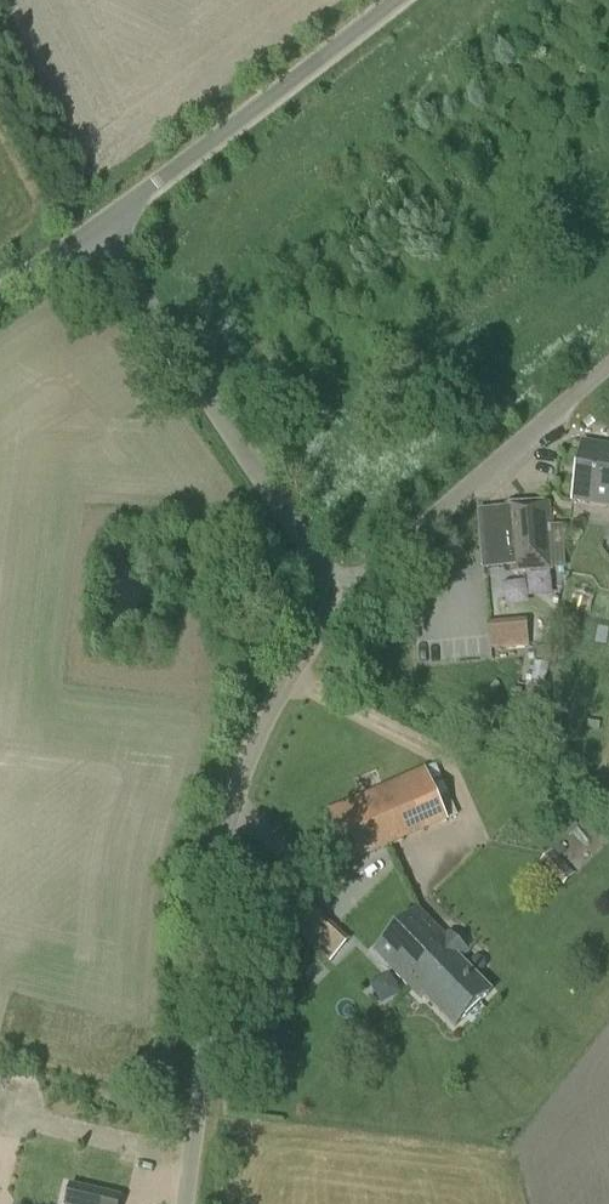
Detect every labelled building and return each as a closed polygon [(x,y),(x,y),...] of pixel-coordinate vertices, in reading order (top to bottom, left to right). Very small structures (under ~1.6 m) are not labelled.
[(582,442),(572,502),(608,508),(608,446),(582,442)] [(507,509),(480,512),(486,571),(512,568),(513,574),(552,571),(549,527),(551,526),(550,502),(506,505),(507,509)] [(528,647),(526,624),(489,627),(491,650),(528,647)] [(347,867),(387,850),(363,794),(324,811),(347,867)] [(563,885),(574,875),(556,856),(545,867),(563,885)] [(432,940),(440,932),(418,910),(373,953),(408,989),(428,971),(424,967),(442,951),(432,940)] [(316,947),(333,963),(351,943),(334,927),(316,947)] [(428,971),(408,989),(418,999),(422,995),(454,1029),(493,992),(461,959),(468,953),(450,934),(446,938),(440,932),(432,940),(442,951),(424,967),(428,971)] [(101,1190),(69,1182),(64,1203),(98,1203),(101,1190)]
